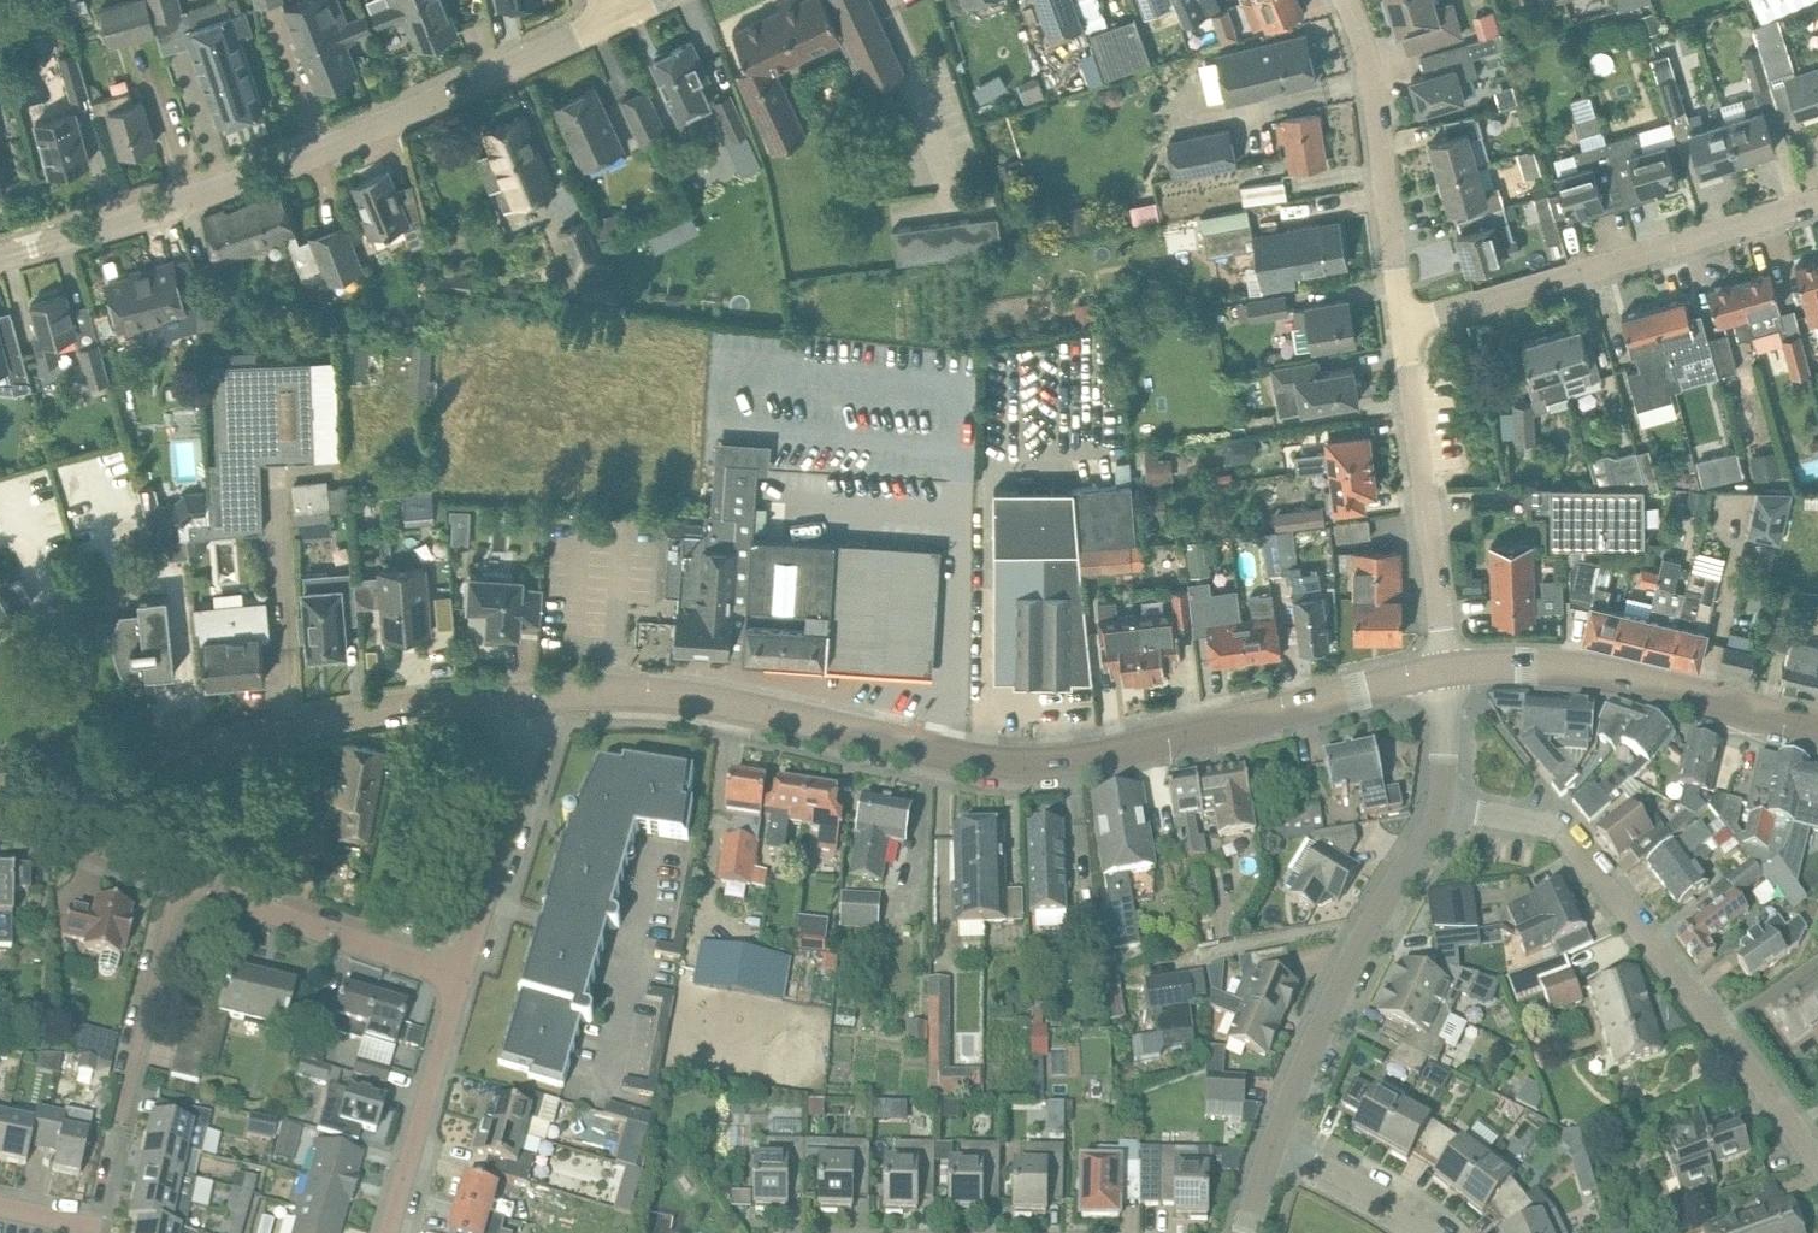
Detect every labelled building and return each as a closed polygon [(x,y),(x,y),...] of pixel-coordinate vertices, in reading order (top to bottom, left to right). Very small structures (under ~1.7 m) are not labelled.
[(68,3),(71,15),(88,10),(86,0),(79,0),(78,0),(68,3)] [(155,32),(147,0),(130,0),(100,8),(110,45),(155,32)] [(182,13),(179,0),(148,0),(153,21),(182,13)] [(241,13),(237,0),(218,0),(189,10),(194,26),(186,29),(218,124),(264,109),(241,40),(253,36),(244,11),(241,13)] [(366,15),(346,23),(337,0),(303,0),(285,7),(317,88),(357,72),(346,43),(354,40),(352,36),(372,29),(366,15)] [(372,12),(378,26),(397,18),(398,22),(406,19),(418,47),(458,31),(445,0),(390,0),(391,4),(372,12)] [(826,2),(825,0),(779,0),(777,1),(780,8),(733,30),(750,67),(737,73),(773,152),(807,136),(775,69),(840,38),(863,88),(903,69),(870,0),(830,0),(826,2)] [(1073,0),(1037,0),(1051,37),(1083,25),(1073,0)] [(1144,16),(1171,7),(1169,0),(1138,0),(1144,16)] [(1180,25),(1212,13),(1213,12),(1209,0),(1197,0),(1191,2),(1190,0),(1172,0),(1180,25)] [(1268,25),(1282,19),(1304,10),(1304,9),(1303,9),(1299,0),(1257,0),(1268,25)] [(1389,18),(1393,17),(1398,32),(1401,31),(1411,28),(1417,48),(1440,41),(1461,35),(1452,2),(1436,7),(1435,5),(1434,0),(1384,0),(1389,18)] [(1763,19),(1804,0),(1754,0),(1763,19)] [(1237,38),(1226,6),(1213,12),(1212,13),(1218,31),(1219,30),(1223,43),(1237,38)] [(1500,31),(1493,9),(1474,15),(1480,37),(1500,31)] [(1654,15),(1640,19),(1645,35),(1660,31),(1654,15)] [(1751,26),(1759,52),(1767,77),(1793,69),(1777,18),(1751,26)] [(1229,101),(1293,86),(1316,80),(1305,35),(1218,56),(1229,101)] [(1096,43),(1107,75),(1126,69),(1114,36),(1096,43)] [(680,118),(710,104),(699,82),(708,78),(691,42),(653,59),(680,118)] [(1421,110),(1444,104),(1464,98),(1459,80),(1476,75),(1467,45),(1420,58),(1425,75),(1411,79),(1421,110)] [(1078,57),(1088,84),(1106,78),(1097,50),(1078,57)] [(71,98),(90,92),(78,52),(59,57),(71,98)] [(1768,81),(1767,77),(1759,52),(1743,57),(1752,86),(1768,81)] [(1659,82),(1676,77),(1669,53),(1651,58),(1659,82)] [(1787,78),(1798,114),(1817,108),(1817,69),(1787,78)] [(1046,97),(1040,76),(1020,83),(1027,103),(1046,97)] [(1676,77),(1659,82),(1668,112),(1685,107),(1676,77)] [(1512,85),(1495,90),(1501,108),(1518,103),(1512,85)] [(623,148),(604,109),(594,87),(555,105),(584,166),(623,148)] [(641,139),(664,128),(646,89),(622,100),(641,139)] [(154,143),(148,120),(142,101),(133,104),(129,91),(92,101),(97,116),(109,112),(121,153),(154,143)] [(732,138),(748,131),(731,94),(715,101),(732,138)] [(1726,120),(1738,160),(1775,149),(1759,97),(1745,101),(1749,113),(1726,120)] [(1521,108),(1511,111),(1515,125),(1525,123),(1521,108)] [(89,162),(83,139),(75,111),(36,122),(50,173),(89,162)] [(1440,175),(1478,164),(1470,137),(1484,132),(1478,113),(1444,121),(1448,136),(1430,142),(1440,175)] [(555,189),(533,136),(524,114),(483,130),(505,183),(494,187),(503,211),(555,189)] [(1738,160),(1726,120),(1705,127),(1701,114),(1685,118),(1701,172),(1738,160)] [(1293,168),(1301,167),(1325,163),(1317,115),(1286,119),(1286,121),(1275,123),(1278,141),(1289,140),(1293,168)] [(1596,116),(1582,120),(1587,136),(1601,132),(1596,116)] [(1175,177),(1235,165),(1228,129),(1168,140),(1175,177)] [(1605,141),(1623,200),(1677,184),(1665,143),(1643,149),(1638,131),(1606,141),(1603,132),(1602,132),(1605,141)] [(1575,153),(1555,158),(1559,174),(1557,174),(1562,189),(1563,193),(1569,213),(1569,216),(1623,200),(1605,141),(1587,146),(1574,150),(1575,153)] [(1525,175),(1542,171),(1537,148),(1520,152),(1525,175)] [(1468,203),(1472,216),(1506,206),(1499,184),(1485,188),(1478,164),(1440,175),(1450,208),(1468,203)] [(427,242),(415,193),(414,193),(414,195),(400,201),(394,187),(396,187),(389,170),(353,185),(366,215),(361,217),(369,237),(402,223),(412,248),(427,242)] [(1240,185),(1243,204),(1286,197),(1283,179),(1240,185)] [(362,269),(353,246),(344,224),(311,237),(311,239),(299,244),(295,233),(296,233),(280,191),(240,206),(241,206),(227,212),(224,208),(210,214),(203,217),(217,264),(258,249),(257,247),(287,236),(302,274),(323,266),(328,282),(362,269)] [(1540,216),(1554,212),(1553,209),(1548,193),(1534,197),(1539,213),(1540,216)] [(1160,220),(1156,201),(1131,205),(1134,225),(1160,220)] [(1514,203),(1506,206),(1509,219),(1517,216),(1514,203)] [(1509,219),(1506,206),(1472,216),(1458,220),(1462,232),(1457,234),(1467,268),(1519,252),(1514,236),(1510,219),(1509,219)] [(1152,266),(1208,256),(1235,251),(1238,267),(1258,264),(1264,294),(1297,289),(1294,275),(1346,266),(1339,221),(1253,236),(1248,208),(1201,216),(1202,225),(1146,235),(1152,266)] [(1554,212),(1540,216),(1541,220),(1548,243),(1562,239),(1555,216),(1554,212)] [(687,215),(670,224),(677,239),(695,231),(687,215)] [(997,215),(893,229),(897,261),(1001,248),(997,215)] [(1795,266),(1805,301),(1817,298),(1817,260),(1795,266)] [(190,327),(180,288),(173,265),(108,283),(120,327),(154,318),(167,334),(190,327)] [(441,289),(470,292),(472,275),(443,272),(441,289)] [(1771,272),(1739,281),(1754,334),(1783,326),(1779,312),(1778,308),(1781,308),(1777,295),(1771,272)] [(1739,338),(1754,334),(1739,281),(1708,290),(1718,325),(1734,321),(1739,338)] [(77,332),(73,317),(66,294),(31,304),(34,318),(32,319),(34,324),(36,323),(38,333),(34,334),(41,357),(42,363),(59,359),(53,339),(77,332)] [(1284,294),(1248,300),(1237,302),(1240,320),(1287,312),(1284,294)] [(1681,361),(1713,352),(1702,313),(1690,317),(1684,298),(1653,307),(1669,362),(1665,363),(1669,378),(1677,375),(1685,373),(1681,361)] [(1295,350),(1332,344),(1355,340),(1348,299),(1305,306),(1306,307),(1294,309),(1297,326),(1291,327),(1295,350)] [(1092,301),(1075,304),(1079,321),(1095,318),(1092,301)] [(1653,307),(1622,316),(1628,339),(1632,352),(1636,351),(1647,348),(1652,368),(1641,371),(1629,374),(1639,409),(1643,425),(1677,416),(1671,391),(1681,388),(1677,375),(1669,378),(1665,363),(1669,362),(1653,307)] [(19,341),(13,318),(0,321),(0,370),(7,368),(14,393),(32,389),(19,341)] [(1551,334),(1562,371),(1578,366),(1583,381),(1599,376),(1597,368),(1590,345),(1586,346),(1580,326),(1551,334)] [(360,331),(345,331),(346,347),(361,347),(360,331)] [(1718,374),(1737,369),(1727,332),(1709,337),(1718,374)] [(1786,337),(1782,339),(1792,375),(1810,370),(1801,337),(1803,337),(1802,333),(1786,337)] [(1569,394),(1562,371),(1551,334),(1522,343),(1528,364),(1524,365),(1534,397),(1545,393),(1547,401),(1569,394)] [(90,384),(110,379),(100,341),(80,347),(90,384)] [(432,343),(414,342),(411,395),(436,396),(437,379),(430,378),(432,343)] [(997,396),(1022,398),(1025,346),(1000,345),(997,396)] [(1302,410),(1335,404),(1359,400),(1353,366),(1318,373),(1315,360),(1318,360),(1318,358),(1271,366),(1275,388),(1297,384),(1302,410)] [(210,520),(208,520),(191,521),(191,537),(206,535),(243,532),(262,529),(260,460),(315,458),(311,360),(214,364),(217,461),(207,461),(210,520)] [(1536,440),(1533,402),(1513,403),(1515,442),(1536,440)] [(1331,467),(1331,468),(1333,468),(1333,467),(1371,462),(1368,433),(1328,439),(1329,451),(1296,455),(1298,472),(1331,467)] [(1231,438),(1224,446),(1225,455),(1233,462),(1250,460),(1256,452),(1255,442),(1248,436),(1231,438)] [(826,663),(826,660),(933,667),(935,643),(940,548),(834,541),(753,536),(757,471),(768,472),(770,443),(716,439),(711,513),(706,513),(705,517),(739,519),(737,550),(730,655),(744,656),(744,658),(826,663)] [(1817,456),(1817,439),(1809,442),(1813,457),(1817,456)] [(1782,475),(1777,449),(1749,455),(1754,480),(1782,475)] [(1611,462),(1617,486),(1644,486),(1646,486),(1636,450),(1616,455),(1617,461),(1611,462)] [(1158,451),(1144,452),(1147,488),(1161,487),(1161,479),(1172,478),(1170,457),(1159,458),(1158,451)] [(1617,461),(1616,455),(1608,452),(1588,458),(1595,485),(1617,486),(1611,462),(1617,461)] [(1738,452),(1698,461),(1704,486),(1744,477),(1738,452)] [(1679,475),(1679,482),(1683,485),(1689,487),(1700,487),(1693,460),(1688,461),(1690,470),(1684,471),(1679,475)] [(1375,490),(1371,462),(1333,467),(1333,468),(1331,468),(1334,489),(1325,490),(1328,509),(1364,504),(1362,492),(1375,490)] [(294,485),(298,523),(331,519),(329,499),(354,496),(352,485),(327,488),(326,481),(294,485)] [(1081,572),(1079,548),(1079,545),(1135,540),(1130,483),(1073,488),(994,489),(995,551),(994,681),(1092,681),(1081,572)] [(1644,486),(1617,486),(1595,485),(1535,486),(1536,501),(1536,511),(1550,511),(1551,546),(1645,545),(1644,486)] [(1674,487),(1670,504),(1704,508),(1708,492),(1709,488),(1674,487)] [(191,521),(208,520),(206,489),(185,491),(174,503),(157,504),(160,539),(187,537),(191,537),(191,521)] [(1757,490),(1747,535),(1781,543),(1793,490),(1757,490)] [(435,521),(432,492),(404,494),(406,523),(435,521)] [(1164,493),(1146,495),(1148,519),(1167,518),(1164,493)] [(1284,528),(1296,526),(1325,522),(1323,506),(1294,510),(1294,514),(1283,516),(1284,528)] [(470,510),(450,509),(450,519),(452,519),(469,520),(470,510)] [(656,598),(678,599),(674,651),(730,655),(737,550),(739,519),(705,517),(705,525),(661,522),(659,564),(656,598)] [(1334,522),(1337,541),(1371,536),(1368,517),(1334,522)] [(1296,528),(1296,526),(1284,528),(1276,530),(1281,571),(1299,568),(1293,529),(1296,528)] [(1281,571),(1276,530),(1261,532),(1266,573),(1281,571)] [(187,537),(189,556),(201,555),(207,546),(206,535),(191,537),(187,537)] [(187,537),(167,539),(169,558),(189,556),(187,537)] [(218,540),(218,581),(238,581),(238,540),(218,540)] [(1130,543),(1079,548),(1081,572),(1132,568),(1130,543)] [(1532,544),(1490,545),(1493,619),(1535,618),(1535,611),(1562,610),(1562,579),(1542,580),(1543,595),(1534,595),(1532,544)] [(1761,544),(1752,580),(1766,583),(1774,548),(1761,544)] [(1353,552),(1355,611),(1355,635),(1402,635),(1401,597),(1400,597),(1399,551),(1353,552)] [(1208,557),(1189,560),(1191,577),(1210,575),(1208,557)] [(1582,638),(1611,645),(1620,609),(1606,605),(1610,589),(1595,585),(1601,562),(1584,559),(1571,567),(1571,598),(1591,603),(1582,638)] [(1637,582),(1655,586),(1659,570),(1641,566),(1637,582)] [(379,574),(354,577),(357,607),(382,604),(382,612),(384,636),(431,632),(429,608),(426,567),(410,568),(379,570),(379,574)] [(1690,569),(1678,622),(1669,659),(1699,666),(1720,576),(1690,569)] [(306,612),(301,612),(302,632),(308,632),(310,654),(315,654),(317,654),(316,653),(322,653),(324,653),(323,653),(346,651),(344,622),(358,621),(357,607),(354,577),(354,570),(352,570),(327,573),(304,575),(306,589),(304,589),(306,612)] [(1655,586),(1649,616),(1641,652),(1669,659),(1678,622),(1685,591),(1675,589),(1678,574),(1659,570),(1655,586)] [(522,578),(520,577),(512,577),(512,572),(483,571),(482,576),(471,575),(470,582),(467,582),(465,600),(469,600),(469,607),(471,607),(470,629),(487,630),(487,632),(519,634),(520,622),(539,623),(542,588),(522,587),(522,578)] [(1482,574),(1463,575),(1463,590),(1482,590),(1482,574)] [(15,613),(14,612),(32,602),(20,580),(11,585),(8,578),(0,583),(0,622),(15,613)] [(1210,579),(1189,582),(1189,587),(1193,623),(1194,634),(1208,633),(1209,640),(1212,664),(1246,659),(1240,620),(1239,608),(1236,589),(1212,593),(1210,579)] [(1330,646),(1327,622),(1321,579),(1290,583),(1299,650),(1330,646)] [(1137,615),(1137,616),(1140,634),(1139,634),(1139,642),(1142,642),(1143,649),(1140,649),(1141,656),(1142,656),(1144,674),(1165,672),(1165,667),(1176,665),(1175,653),(1181,653),(1177,625),(1193,623),(1189,587),(1172,589),(1175,610),(1137,615)] [(176,672),(173,648),(168,594),(139,597),(140,610),(121,612),(118,618),(97,620),(99,642),(113,641),(113,647),(116,659),(120,670),(127,680),(136,689),(147,688),(149,704),(151,703),(148,675),(176,672)] [(1239,608),(1246,659),(1281,654),(1273,594),(1249,597),(1251,607),(1239,608)] [(451,595),(435,596),(437,628),(453,626),(451,595)] [(1140,634),(1137,616),(1119,617),(1117,599),(1098,602),(1100,620),(1104,661),(1110,661),(1111,673),(1122,672),(1123,677),(1144,674),(1142,656),(1141,656),(1140,649),(1143,649),(1142,642),(1139,642),(1139,634),(1140,634)] [(270,632),(267,602),(195,609),(197,630),(200,629),(201,640),(203,640),(208,684),(265,678),(261,633),(270,632)] [(1811,692),(1817,661),(1817,606),(1817,605),(1814,618),(1809,616),(1804,634),(1797,633),(1800,624),(1769,615),(1762,643),(1788,650),(1780,685),(1811,692)] [(1611,645),(1641,652),(1649,616),(1620,609),(1611,645)] [(637,655),(672,655),(673,620),(638,620),(637,655)] [(1751,670),(1755,651),(1724,644),(1720,662),(1751,670)] [(1515,697),(1514,712),(1526,712),(1527,700),(1527,697),(1515,697)] [(1566,750),(1564,750),(1557,751),(1551,744),(1552,738),(1562,738),(1565,703),(1527,700),(1526,712),(1524,735),(1525,735),(1524,743),(1557,781),(1575,769),(1578,768),(1566,750)] [(1621,741),(1644,711),(1615,701),(1610,706),(1599,720),(1608,726),(1600,737),(1610,745),(1615,749),(1621,741)] [(1565,703),(1562,738),(1565,739),(1564,750),(1566,750),(1584,752),(1585,740),(1592,740),(1594,705),(1565,703)] [(1676,735),(1644,711),(1621,741),(1642,757),(1627,770),(1623,766),(1598,788),(1595,783),(1573,801),(1590,821),(1611,803),(1608,799),(1620,788),(1629,781),(1630,779),(1631,779),(1632,778),(1633,779),(1650,763),(1653,758),(1654,758),(1660,751),(1662,753),(1676,735)] [(1718,816),(1720,818),(1729,796),(1714,792),(1713,798),(1708,797),(1710,791),(1722,743),(1690,736),(1678,785),(1684,786),(1680,806),(1696,815),(1708,804),(1718,816)] [(344,802),(338,835),(369,840),(384,749),(346,742),(335,800),(344,802)] [(1367,815),(1379,812),(1403,807),(1398,788),(1384,791),(1375,744),(1323,755),(1332,795),(1361,788),(1367,815)] [(1760,868),(1778,854),(1785,849),(1792,834),(1793,828),(1807,762),(1780,756),(1780,757),(1760,752),(1747,811),(1752,813),(1745,843),(1751,845),(1745,850),(1752,859),(1755,864),(1756,863),(1760,868)] [(694,770),(626,760),(625,765),(603,762),(601,762),(600,763),(598,764),(597,766),(578,805),(580,806),(582,808),(585,812),(587,816),(579,817),(578,815),(576,813),(574,812),(571,811),(568,812),(566,814),(565,816),(564,818),(565,821),(566,823),(568,825),(570,826),(568,843),(563,841),(544,908),(597,923),(597,926),(601,927),(620,858),(608,854),(614,832),(616,832),(617,819),(661,826),(660,834),(688,839),(694,803),(689,802),(694,770)] [(1789,870),(1800,842),(1806,844),(1808,836),(1811,826),(1817,828),(1817,768),(1807,765),(1808,762),(1807,762),(1793,828),(1792,834),(1785,849),(1778,854),(1789,870)] [(1582,775),(1575,769),(1557,781),(1552,784),(1561,795),(1574,785),(1582,775)] [(1246,770),(1208,776),(1214,813),(1216,813),(1219,835),(1255,829),(1250,797),(1251,797),(1246,770)] [(719,880),(751,885),(754,867),(767,781),(732,776),(728,799),(725,814),(743,817),(740,839),(726,836),(719,880)] [(1193,817),(1214,813),(1208,776),(1169,782),(1173,806),(1176,819),(1183,859),(1205,856),(1202,837),(1196,838),(1193,817)] [(1629,781),(1620,788),(1629,799),(1644,786),(1631,779),(1630,779),(1629,781)] [(790,825),(805,827),(803,827),(809,788),(779,783),(775,803),(769,802),(766,821),(774,822),(769,853),(785,856),(790,825)] [(1142,787),(1092,795),(1096,819),(1105,875),(1128,872),(1155,867),(1146,811),(1142,787)] [(839,792),(809,788),(803,827),(805,827),(821,830),(818,847),(837,850),(839,838),(843,814),(836,813),(839,792)] [(906,843),(908,829),(913,806),(865,796),(858,834),(859,834),(851,876),(882,882),(888,849),(880,847),(881,839),(906,843)] [(1729,796),(1720,818),(1728,827),(1735,837),(1744,800),(1729,796)] [(1619,858),(1637,843),(1661,824),(1652,812),(1643,819),(1632,804),(1598,831),(1619,858)] [(1279,838),(1324,831),(1320,805),(1305,807),(1306,813),(1276,818),(1279,838)] [(1719,821),(1708,830),(1713,838),(1725,829),(1719,821)] [(1032,913),(1037,913),(1038,927),(1067,926),(1064,848),(1064,823),(1029,825),(1029,849),(1032,913)] [(1686,856),(1700,847),(1713,838),(1708,830),(1702,823),(1648,863),(1665,886),(1680,875),(1675,868),(1688,857),(1686,856)] [(1004,825),(983,826),(984,873),(985,923),(986,923),(1024,921),(1023,914),(1022,890),(1006,890),(1004,825)] [(984,873),(983,826),(954,827),(957,924),(960,924),(960,938),(986,937),(986,923),(985,923),(984,873)] [(1358,842),(1355,826),(1313,834),(1314,845),(1320,848),(1302,878),(1303,879),(1293,896),(1315,909),(1318,904),(1321,906),(1332,900),(1334,897),(1339,901),(1358,869),(1346,862),(1358,842)] [(1735,837),(1728,827),(1725,829),(1713,838),(1726,854),(1740,844),(1735,837)] [(327,831),(292,831),(291,831),(291,857),(327,858),(327,831)] [(1680,875),(1665,886),(1680,906),(1708,884),(1697,869),(1709,860),(1700,847),(1686,856),(1688,857),(1675,868),(1680,875)] [(1778,854),(1760,868),(1765,875),(1774,888),(1793,876),(1789,870),(1778,854)] [(1756,863),(1755,864),(1752,859),(1727,880),(1710,892),(1719,904),(1676,935),(1698,965),(1717,951),(1709,940),(1749,910),(1738,895),(1765,875),(1760,868),(1756,863)] [(754,867),(751,885),(765,888),(768,870),(754,867)] [(10,950),(12,886),(28,887),(28,869),(0,868),(0,950),(10,950)] [(1229,869),(1212,873),(1220,900),(1236,896),(1229,869)] [(1185,874),(1192,912),(1211,909),(1205,871),(1185,874)] [(1523,930),(1576,905),(1565,882),(1507,909),(1512,919),(1517,917),(1523,929),(1517,932),(1523,930)] [(1457,930),(1461,930),(1479,927),(1472,886),(1427,894),(1433,930),(1457,930)] [(885,926),(886,891),(845,890),(844,925),(885,926)] [(84,949),(103,953),(100,965),(101,970),(104,974),(109,975),(113,973),(116,970),(121,951),(125,952),(134,917),(130,916),(132,909),(96,900),(93,914),(70,908),(63,936),(86,942),(84,949)] [(1110,903),(1100,905),(1108,989),(1121,987),(1121,986),(1120,986),(1114,949),(1141,944),(1133,900),(1110,903)] [(1523,930),(1517,932),(1528,955),(1565,938),(1587,928),(1576,905),(1523,930)] [(1738,961),(1751,979),(1799,945),(1805,931),(1807,929),(1799,918),(1786,927),(1778,916),(1740,943),(1747,954),(1738,961)] [(592,942),(539,926),(519,993),(524,994),(522,998),(518,997),(499,1063),(530,1072),(529,1076),(564,1086),(571,1063),(562,1061),(597,940),(593,939),(592,942)] [(828,930),(797,927),(795,949),(826,953),(828,930)] [(1103,951),(1101,929),(1087,930),(1088,951),(1103,951)] [(1457,930),(1433,930),(1439,963),(1441,964),(1461,970),(1459,949),(1457,930)] [(784,999),(791,959),(701,943),(694,983),(784,999)] [(1260,970),(1246,1004),(1281,1020),(1285,1010),(1287,1011),(1296,989),(1295,989),(1296,985),(1284,979),(1290,966),(1287,949),(1251,956),(1253,967),(1260,970)] [(1572,971),(1566,955),(1508,976),(1518,1005),(1546,995),(1552,1012),(1583,1000),(1572,971)] [(1405,963),(1392,988),(1451,1016),(1464,993),(1471,997),(1482,976),(1461,970),(1441,964),(1435,977),(1405,963)] [(1618,1064),(1639,1057),(1662,1050),(1636,969),(1592,983),(1618,1064)] [(195,976),(171,1075),(199,1082),(203,1066),(216,1013),(228,1016),(283,1029),(287,1010),(293,986),(230,971),(227,982),(195,976)] [(1150,981),(1157,1035),(1178,1032),(1179,1042),(1195,1039),(1189,1003),(1192,1003),(1191,998),(1207,995),(1203,973),(1150,981)] [(1817,1022),(1817,973),(1770,1006),(1793,1039),(1817,1022)] [(950,1093),(950,1027),(951,1027),(951,977),(930,977),(930,1060),(931,1060),(931,1073),(933,1073),(933,1093),(950,1093)] [(362,1039),(375,996),(343,986),(334,1017),(319,1013),(316,1025),(323,1027),(313,1062),(321,1065),(331,1030),(362,1039)] [(1121,987),(1108,989),(1113,1018),(1128,1015),(1123,986),(1121,987)] [(675,992),(649,988),(647,997),(664,1000),(648,1083),(625,1078),(623,1089),(656,1095),(675,992)] [(1451,1016),(1392,988),(1380,1014),(1411,1028),(1403,1045),(1437,1063),(1447,1044),(1439,1040),(1451,1016)] [(1276,1030),(1281,1020),(1246,1004),(1213,990),(1212,1007),(1239,1019),(1230,1040),(1265,1055),(1267,1051),(1268,1052),(1278,1031),(1276,1030)] [(1016,993),(1005,1003),(1018,1018),(1029,1007),(1016,993)] [(375,996),(362,1039),(394,1049),(407,1005),(375,996)] [(1032,1008),(1032,1025),(1044,1025),(1043,1007),(1032,1008)] [(415,1012),(410,1027),(423,1031),(428,1016),(415,1012)] [(908,1022),(908,1042),(928,1041),(928,1022),(908,1022)] [(91,1029),(73,1025),(75,1054),(79,1055),(85,1056),(91,1029)] [(411,1030),(407,1043),(418,1046),(422,1033),(411,1030)] [(1047,1030),(1032,1030),(1032,1054),(1047,1054),(1047,1030)] [(1420,1075),(1429,1058),(1400,1043),(1399,1045),(1400,1045),(1392,1060),(1391,1059),(1391,1060),(1420,1075)] [(96,1073),(99,1059),(85,1056),(79,1055),(76,1069),(96,1074),(96,1073)] [(390,1067),(357,1057),(353,1073),(386,1082),(390,1067)] [(112,1062),(99,1059),(96,1073),(109,1076),(112,1062)] [(321,1065),(313,1062),(303,1059),(298,1076),(326,1085),(331,1067),(321,1065)] [(1431,1061),(1421,1079),(1430,1083),(1439,1065),(1431,1061)] [(1206,1102),(1245,1105),(1247,1076),(1208,1073),(1206,1102)] [(1370,1138),(1382,1144),(1403,1105),(1356,1079),(1342,1104),(1364,1116),(1362,1118),(1360,1117),(1352,1131),(1369,1140),(1370,1138)] [(330,1085),(327,1097),(318,1129),(357,1141),(362,1127),(375,1131),(385,1101),(361,1094),(349,1090),(348,1090),(330,1085)] [(490,1095),(482,1123),(528,1136),(542,1140),(547,1141),(552,1124),(539,1120),(546,1097),(517,1088),(513,1102),(490,1095)] [(556,1121),(561,1100),(550,1097),(545,1118),(556,1121)] [(810,1099),(809,1117),(824,1117),(824,1099),(810,1099)] [(959,1100),(941,1100),(941,1117),(959,1117),(959,1100)] [(876,1101),(876,1119),(884,1119),(884,1101),(876,1101)] [(652,1114),(608,1102),(604,1114),(650,1127),(652,1114)] [(1245,1105),(1243,1128),(1255,1129),(1263,1107),(1245,1105)] [(1428,1158),(1446,1130),(1429,1119),(1403,1105),(1382,1144),(1393,1150),(1392,1153),(1407,1161),(1414,1148),(1428,1158)] [(9,1117),(0,1158),(0,1159),(26,1164),(31,1138),(45,1141),(52,1111),(36,1107),(33,1122),(9,1117)] [(146,1142),(187,1150),(201,1153),(210,1113),(180,1107),(177,1121),(151,1116),(146,1142)] [(52,1111),(45,1141),(58,1144),(52,1170),(80,1176),(89,1134),(63,1128),(66,1114),(52,1111)] [(9,1117),(0,1115),(0,1158),(9,1117)] [(1718,1178),(1713,1166),(1751,1152),(1740,1122),(1711,1133),(1705,1116),(1666,1130),(1673,1150),(1667,1152),(1681,1193),(1709,1183),(1709,1181),(1718,1178)] [(280,1125),(252,1118),(248,1134),(276,1141),(280,1125)] [(281,1137),(302,1142),(306,1127),(285,1121),(281,1137)] [(482,1123),(474,1151),(497,1158),(493,1173),(516,1178),(529,1181),(536,1155),(524,1151),(528,1136),(482,1123)] [(1463,1141),(1446,1130),(1428,1158),(1443,1168),(1434,1179),(1447,1189),(1449,1187),(1460,1195),(1493,1152),(1469,1134),(1463,1141)] [(805,1197),(806,1140),(767,1139),(766,1159),(758,1159),(757,1209),(773,1210),(773,1207),(787,1207),(787,1195),(803,1195),(803,1197),(805,1197)] [(309,1174),(355,1188),(359,1176),(356,1175),(362,1153),(315,1140),(312,1151),(315,1152),(309,1174)] [(868,1199),(869,1199),(871,1142),(832,1141),(831,1160),(822,1160),(821,1211),(838,1211),(838,1208),(852,1208),(852,1196),(868,1197),(868,1199)] [(196,1177),(182,1174),(187,1150),(146,1142),(140,1167),(182,1176),(195,1179),(196,1177)] [(934,1200),(936,1143),(897,1142),(896,1161),(888,1161),(886,1212),(903,1212),(903,1209),(917,1210),(917,1198),(933,1198),(933,1200),(934,1200)] [(999,1201),(1001,1144),(962,1143),(961,1163),(953,1163),(951,1213),(968,1214),(968,1211),(982,1211),(982,1199),(998,1200),(998,1201),(999,1201)] [(1062,1203),(1063,1203),(1065,1146),(1026,1145),(1025,1164),(1017,1164),(1015,1215),(1032,1215),(1032,1212),(1046,1213),(1046,1201),(1062,1201),(1062,1203)] [(1141,1163),(1141,1182),(1140,1203),(1160,1203),(1160,1205),(1161,1205),(1162,1203),(1177,1203),(1177,1215),(1191,1216),(1191,1218),(1207,1219),(1209,1170),(1214,1170),(1215,1149),(1141,1147),(1141,1163)] [(622,1148),(618,1161),(637,1166),(640,1154),(622,1148)] [(1586,1150),(1573,1160),(1576,1169),(1583,1170),(1591,1168),(1586,1150)] [(1490,1204),(1501,1217),(1526,1197),(1510,1177),(1516,1170),(1493,1152),(1460,1195),(1470,1203),(1468,1205),(1481,1215),(1490,1204)] [(1079,1180),(1079,1188),(1083,1192),(1082,1216),(1119,1217),(1120,1181),(1141,1182),(1141,1163),(1098,1162),(1083,1162),(1083,1177),(1079,1180)] [(640,1169),(627,1165),(615,1208),(631,1213),(643,1170),(640,1169)] [(140,1167),(135,1192),(190,1204),(195,1179),(182,1176),(140,1167)] [(241,1189),(253,1192),(257,1176),(245,1173),(241,1189)] [(352,1201),(355,1188),(309,1174),(302,1198),(298,1197),(295,1207),(343,1221),(349,1200),(352,1201)] [(491,1214),(491,1212),(499,1185),(467,1176),(459,1204),(491,1214)] [(1759,1203),(1785,1195),(1779,1178),(1754,1186),(1759,1203)] [(246,1217),(253,1192),(241,1189),(234,1214),(246,1217)] [(1555,1210),(1538,1189),(1527,1198),(1526,1197),(1501,1217),(1512,1230),(1506,1232),(1566,1232),(1555,1210)] [(732,1206),(751,1206),(752,1191),(732,1190),(732,1203),(732,1206)] [(185,1229),(190,1204),(135,1192),(129,1219),(139,1221),(139,1220),(171,1227),(171,1226),(180,1228),(185,1229)] [(1677,1195),(1655,1202),(1659,1214),(1681,1206),(1677,1195)] [(1703,1231),(1704,1232),(1804,1232),(1792,1199),(1769,1207),(1703,1231)] [(491,1212),(491,1214),(459,1204),(450,1232),(451,1232),(513,1232),(514,1232),(503,1230),(507,1216),(491,1212)] [(343,1221),(295,1207),(292,1218),(296,1219),(292,1232),(339,1232),(343,1221)] [(229,1232),(241,1232),(246,1217),(234,1214),(229,1232)] [(136,1232),(179,1232),(180,1228),(171,1226),(171,1227),(139,1220),(139,1221),(136,1232)] [(264,1222),(260,1232),(272,1232),(274,1224),(264,1222)]
